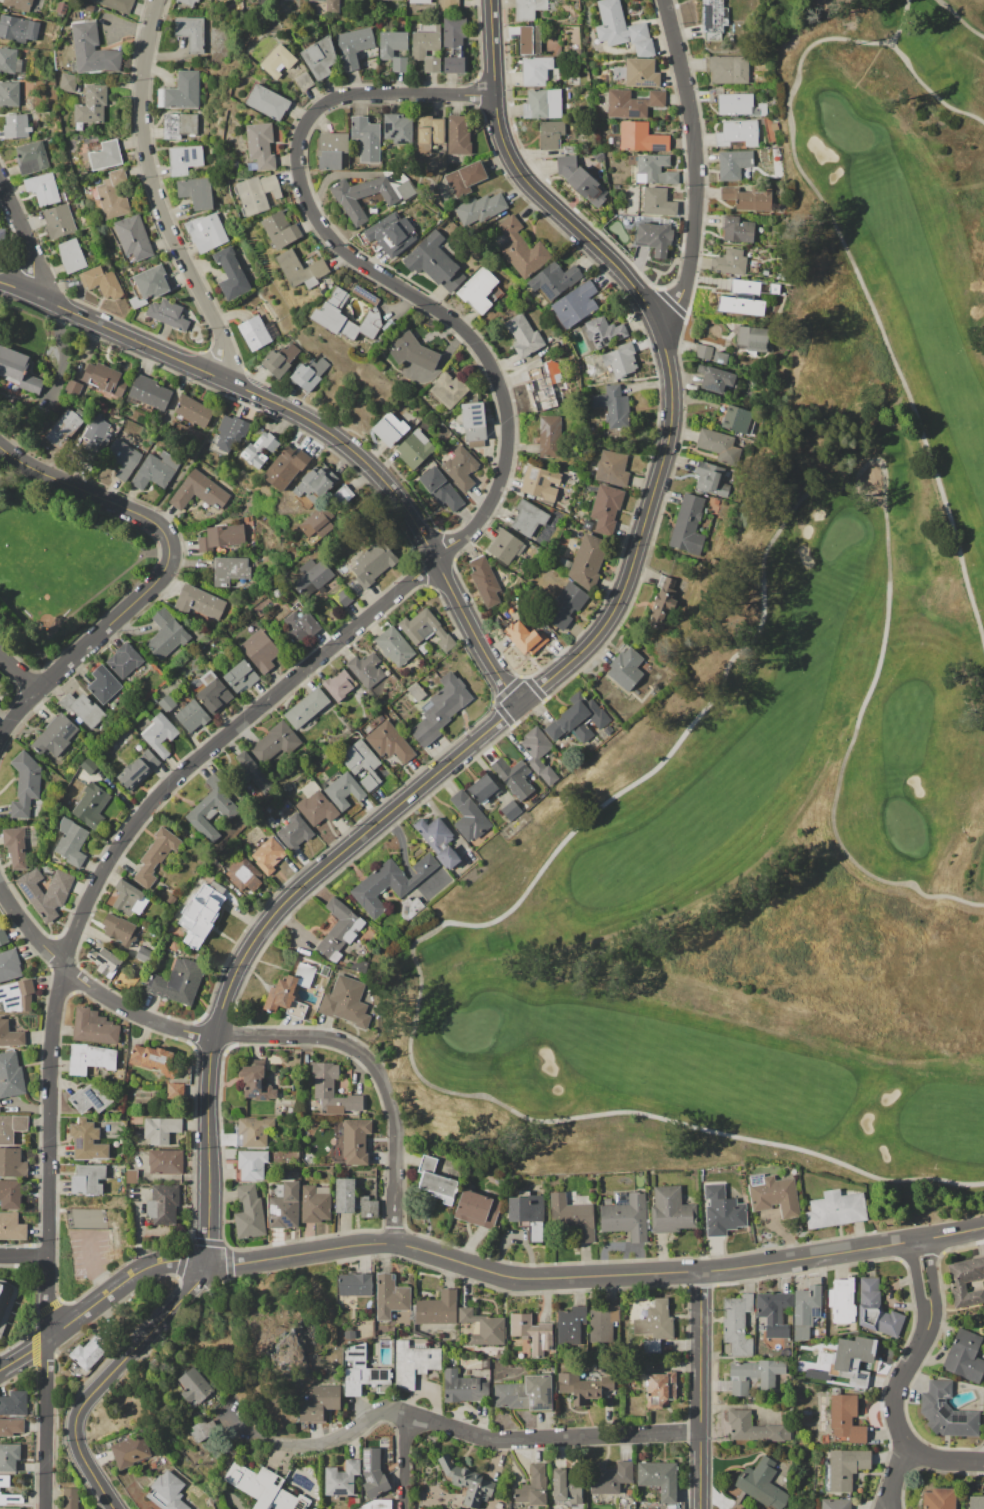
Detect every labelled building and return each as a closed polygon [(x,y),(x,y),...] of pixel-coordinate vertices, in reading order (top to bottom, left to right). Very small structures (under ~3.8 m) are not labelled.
[(2,5),(3,0),(32,0),(30,7),(26,6),(25,11),(2,5)] [(128,15),(90,0),(133,0),(128,15)] [(175,2),(176,0),(198,0),(197,2),(194,1),(192,8),(189,7),(190,6),(178,1),(177,3),(175,2)] [(326,1),(309,0),(338,0),(338,13),(318,13),(318,2),(326,2),(326,1)] [(437,3),(437,0),(458,0),(458,13),(440,12),(440,3),(437,3)] [(515,21),(515,0),(548,0),(548,10),(534,10),(534,21),(515,21)] [(596,1),(600,0),(619,0),(626,29),(627,29),(627,26),(645,22),(650,38),(651,38),(655,55),(648,57),(637,56),(634,45),(631,46),(629,35),(628,36),(629,41),(608,46),(606,40),(599,42),(595,26),(602,24),(596,1)] [(703,33),(702,0),(723,0),(723,7),(728,7),(728,25),(723,26),(724,32),(721,32),(721,41),(704,41),(704,33),(703,33)] [(59,2),(67,4),(64,14),(56,11),(59,2)] [(24,43),(0,38),(0,18),(1,14),(39,22),(36,40),(25,38),(24,43)] [(175,17),(203,17),(202,54),(188,54),(188,36),(174,36),(175,17)] [(443,18),(466,18),(466,37),(462,37),(462,48),(443,47),(443,18)] [(71,24),(95,20),(98,45),(94,45),(95,50),(104,49),(123,51),(120,71),(104,69),(78,73),(78,71),(71,72),(70,63),(76,62),(71,24)] [(439,57),(439,72),(424,72),(424,59),(411,59),(412,32),(417,32),(417,29),(420,29),(420,23),(440,24),(439,50),(425,50),(425,55),(435,55),(435,57),(439,57)] [(336,34),(370,26),(375,46),(355,51),(359,69),(345,72),(336,34)] [(520,26),(540,26),(540,54),(520,54),(520,26)] [(407,31),(407,49),(393,49),(392,57),(392,59),(379,59),(379,31),(407,31)] [(299,53),(328,34),(338,61),(328,67),(332,72),(317,82),(299,53)] [(279,43),(297,59),(287,70),(283,66),(278,72),(280,74),(275,79),(259,64),(279,43)] [(14,74),(0,72),(0,48),(17,50),(16,59),(14,71),(14,74)] [(450,57),(450,54),(452,54),(452,48),(460,48),(460,50),(463,50),(463,55),(460,55),(460,57),(450,57)] [(705,56),(748,56),(748,83),(711,83),(711,72),(705,72),(705,56)] [(392,57),(408,57),(407,72),(392,72),(392,59),(392,57)] [(443,57),(450,57),(460,57),(463,57),(463,73),(443,73),(443,57)] [(522,57),(553,57),(553,69),(547,69),(547,79),(545,80),(545,86),(522,86),(522,57)] [(626,58),(654,59),(654,72),(660,72),(659,87),(625,86),(625,85),(617,85),(618,67),(625,67),(626,58)] [(16,59),(22,59),(20,72),(14,71),(16,59)] [(198,71),(198,108),(164,107),(157,107),(158,89),(164,89),(164,88),(178,88),(178,70),(198,71)] [(294,78),(305,71),(314,84),(302,91),(294,78)] [(61,72),(77,75),(74,93),(58,90),(61,72)] [(18,106),(0,106),(0,82),(18,82),(18,106)] [(256,82),(290,101),(278,122),(244,104),(256,82)] [(85,85),(106,85),(106,99),(105,99),(105,105),(103,105),(103,122),(97,122),(97,130),(76,129),(76,122),(74,122),(74,104),(80,104),(80,105),(83,105),(83,104),(85,104),(85,103),(78,103),(78,96),(85,96),(85,85)] [(527,90),(548,89),(548,103),(555,103),(556,116),(548,117),(548,118),(523,118),(523,103),(527,103),(527,90)] [(607,117),(608,89),(631,90),(630,98),(648,99),(649,90),(666,90),(665,107),(646,106),(646,118),(607,117)] [(718,94),(752,93),(753,107),(754,107),(754,108),(760,108),(760,115),(744,115),(744,114),(737,114),(737,117),(730,117),(730,114),(718,115),(718,94)] [(5,115),(26,114),(27,127),(31,127),(32,131),(28,131),(28,137),(4,138),(3,125),(6,125),(5,115)] [(196,114),(196,134),(194,134),(194,136),(189,136),(189,134),(180,134),(180,139),(163,139),(163,114),(196,114)] [(411,143),(393,143),(393,138),(383,138),(383,114),(403,114),(403,117),(412,118),(411,143)] [(417,115),(432,115),(432,118),(443,118),(443,138),(443,144),(430,144),(430,153),(417,153),(417,115)] [(448,115),(467,115),(467,132),(469,132),(469,142),(470,142),(470,154),(448,154),(448,115)] [(379,123),(379,162),(360,162),(360,139),(351,138),(351,116),(367,116),(367,122),(369,122),(369,123),(379,123)] [(763,118),(770,117),(772,123),(777,122),(778,129),(773,130),(775,141),(768,143),(763,118)] [(722,121),(757,119),(758,146),(743,147),(743,148),(729,149),(729,146),(715,147),(715,133),(723,132),(722,121)] [(539,121),(564,121),(564,135),(559,135),(559,149),(539,149),(539,121)] [(619,121),(648,121),(647,135),(669,135),(668,151),(619,149),(619,121)] [(246,125),(271,122),(273,142),(269,142),(270,154),(274,154),(275,169),(258,170),(258,169),(257,162),(257,159),(249,160),(246,125)] [(319,133),(348,133),(348,152),(341,152),(341,170),(319,169),(319,157),(317,157),(317,150),(319,150),(319,133)] [(92,170),(88,153),(89,153),(87,144),(100,140),(101,143),(115,139),(121,163),(92,170)] [(22,176),(16,157),(18,156),(16,148),(40,140),(49,167),(22,176)] [(169,149),(200,146),(202,165),(187,167),(188,175),(171,176),(169,149)] [(718,151),(740,151),(740,180),(719,181),(718,151)] [(592,153),(603,152),(604,159),(595,160),(592,156),(592,153)] [(627,154),(669,155),(669,166),(661,166),(661,172),(664,172),(664,171),(679,171),(678,183),(645,183),(645,185),(635,184),(635,183),(631,183),(631,166),(627,166),(627,154)] [(575,155),(576,163),(608,191),(603,196),(605,198),(597,208),(586,198),(585,199),(565,181),(566,180),(561,174),(557,175),(556,157),(575,155)] [(443,175),(479,160),(480,161),(482,160),(488,175),(486,176),(487,177),(468,185),(471,192),(456,198),(450,186),(448,187),(443,175)] [(257,162),(258,169),(248,170),(247,163),(257,162)] [(95,186),(103,183),(102,180),(110,178),(108,172),(124,167),(128,182),(122,184),(130,212),(105,220),(95,186)] [(22,179),(36,176),(51,172),(60,201),(47,205),(46,204),(38,206),(34,191),(31,192),(31,190),(26,192),(22,179)] [(235,184),(258,176),(259,179),(274,174),(282,195),(275,198),(272,190),(264,193),(269,209),(246,217),(238,193),(235,194),(233,187),(236,186),(235,184)] [(329,187),(344,177),(350,187),(385,175),(390,182),(389,182),(400,199),(389,206),(379,192),(356,199),(369,219),(355,227),(341,205),(340,205),(329,187)] [(176,180),(210,177),(213,209),(194,211),(192,196),(178,197),(176,180)] [(395,188),(409,178),(417,191),(404,200),(395,188)] [(82,185),(88,183),(90,191),(84,193),(82,185)] [(721,187),(739,187),(739,192),(751,192),(751,186),(757,186),(757,192),(761,192),(761,190),(771,190),(771,210),(736,210),(736,200),(720,199),(721,187)] [(644,187),(666,188),(666,201),(677,202),(677,215),(643,214),(644,187)] [(60,193),(66,191),(69,199),(62,201),(60,193)] [(453,208),(474,197),(476,200),(487,194),(488,198),(500,192),(508,208),(465,230),(453,208)] [(42,211),(66,203),(76,231),(50,240),(44,224),(47,223),(42,211)] [(277,250),(260,222),(281,209),(291,225),(295,223),(303,235),(277,250)] [(363,232),(395,211),(401,219),(404,216),(414,229),(413,230),(416,235),(414,237),(415,238),(390,259),(375,238),(369,242),(363,232)] [(199,255),(183,223),(191,220),(192,220),(204,214),(205,217),(215,212),(229,240),(199,255)] [(139,213),(154,254),(135,261),(135,260),(128,262),(113,222),(139,213)] [(552,257),(524,280),(493,241),(503,233),(497,226),(512,213),(523,227),(517,232),(530,248),(539,241),(552,257)] [(723,240),(724,229),(721,229),(722,214),(739,216),(739,220),(755,222),(753,243),(723,240)] [(637,222),(663,225),(663,223),(670,224),(670,229),(673,230),(672,240),(670,240),(670,245),(667,245),(665,259),(654,258),(655,247),(635,245),(637,222)] [(435,228),(445,237),(437,245),(459,267),(457,268),(465,277),(450,293),(439,283),(437,285),(421,269),(418,273),(414,269),(411,272),(402,262),(435,228)] [(86,266),(66,274),(55,245),(76,237),(86,266)] [(230,245),(234,254),(233,254),(239,268),(240,268),(251,290),(228,301),(219,283),(228,278),(219,261),(216,263),(211,254),(230,245)] [(725,247),(743,250),(742,256),(747,257),(744,275),(718,272),(718,271),(710,269),(712,256),(722,257),(722,254),(724,255),(725,247)] [(275,257),(292,248),(303,268),(323,258),(330,271),(316,279),(319,283),(308,289),(303,281),(292,287),(275,257)] [(526,282),(553,260),(563,272),(574,264),(583,275),(566,288),(565,287),(549,300),(538,287),(534,291),(526,282)] [(128,278),(161,263),(173,288),(153,297),(151,294),(144,297),(138,300),(136,296),(128,278)] [(78,274),(99,265),(102,272),(105,271),(106,273),(113,270),(123,295),(112,300),(110,295),(106,297),(102,296),(98,286),(89,289),(83,287),(78,274)] [(455,293),(483,265),(499,281),(495,285),(490,290),(491,291),(485,297),(491,303),(492,304),(481,315),(471,305),(471,304),(467,300),(465,302),(455,293)] [(550,305),(589,278),(597,291),(588,297),(590,299),(591,298),(598,308),(586,316),(586,315),(564,329),(554,314),(555,313),(550,305)] [(717,311),(719,295),(734,297),(735,293),(730,293),(731,279),(761,282),(759,296),(754,296),(754,299),(765,301),(765,303),(764,311),(763,316),(717,311)] [(770,283),(780,285),(779,294),(769,293),(770,283)] [(356,285),(379,299),(374,306),(352,292),(356,285)] [(490,290),(495,285),(503,293),(498,298),(496,297),(491,291),(490,290)] [(310,318),(316,308),(319,310),(326,300),(327,301),(328,298),(330,299),(332,295),(331,295),(337,286),(347,292),(346,293),(349,295),(340,310),(341,310),(339,313),(346,318),(337,332),(336,334),(310,318)] [(491,303),(485,297),(491,291),(496,297),(491,303)] [(138,300),(144,297),(147,303),(133,309),(128,299),(136,296),(138,300)] [(145,314),(150,304),(152,305),(153,302),(159,304),(163,297),(183,307),(180,313),(183,315),(182,318),(190,321),(185,333),(145,314)] [(765,303),(772,303),(771,312),(764,311),(765,303)] [(359,331),(360,328),(359,327),(369,310),(374,306),(379,311),(382,325),(372,339),(359,331)] [(521,311),(533,331),(536,329),(545,344),(520,359),(513,347),(518,344),(511,333),(510,333),(503,322),(521,311)] [(237,325),(257,314),(263,325),(272,341),(252,352),(237,325)] [(596,350),(596,349),(590,351),(579,327),(585,324),(584,323),(603,314),(608,325),(613,322),(615,326),(623,323),(629,336),(596,350)] [(346,318),(359,327),(360,328),(359,331),(352,341),(337,332),(346,318)] [(263,325),(271,320),(280,336),(272,341),(263,325)] [(739,325),(769,329),(766,352),(746,350),(747,348),(736,347),(739,325)] [(392,341),(408,329),(420,345),(440,354),(431,372),(405,359),(398,364),(389,352),(396,347),(392,341)] [(601,355),(619,349),(617,345),(631,341),(635,353),(632,354),(638,370),(625,374),(626,376),(615,379),(610,365),(605,367),(601,355)] [(260,364),(272,350),(276,353),(278,351),(279,352),(283,347),(285,349),(291,343),(300,350),(290,361),(292,363),(278,379),(260,364)] [(698,344),(713,347),(710,360),(695,356),(698,344)] [(5,377),(0,375),(0,345),(29,357),(26,363),(27,363),(24,373),(19,384),(4,378),(5,377)] [(715,350),(729,354),(726,365),(712,361),(715,350)] [(330,365),(319,377),(321,378),(307,393),(297,383),(295,384),(288,378),(301,363),(303,365),(304,363),(307,366),(312,360),(315,363),(321,357),(330,365)] [(527,381),(528,381),(525,370),(543,364),(542,363),(551,360),(557,362),(562,381),(553,383),(559,406),(535,413),(527,381)] [(97,362),(121,373),(120,377),(128,380),(121,398),(81,380),(88,362),(96,366),(97,362)] [(736,374),(733,385),(731,384),(730,388),(724,386),(721,394),(700,388),(704,374),(696,372),(698,364),(706,366),(707,365),(736,374)] [(429,390),(436,382),(435,380),(445,370),(452,377),(451,378),(452,380),(456,376),(469,389),(448,410),(429,390)] [(19,384),(24,373),(43,380),(38,395),(18,387),(19,384)] [(138,373),(157,382),(156,384),(172,391),(163,411),(153,407),(150,413),(140,408),(143,402),(137,400),(134,405),(126,401),(138,373)] [(63,391),(69,379),(82,385),(77,397),(63,391)] [(591,395),(606,394),(605,385),(620,384),(621,396),(628,396),(629,412),(628,412),(629,427),(608,429),(608,421),(605,422),(605,415),(607,415),(607,406),(592,407),(591,395)] [(214,410),(204,427),(196,423),(195,424),(176,413),(185,395),(214,410)] [(460,404),(482,402),(486,439),(483,440),(484,447),(469,448),(468,441),(466,442),(464,428),(463,428),(460,404)] [(728,404),(756,413),(750,434),(745,433),(745,434),(721,427),(728,404)] [(44,437),(67,407),(78,416),(72,422),(73,423),(71,426),(74,428),(71,433),(69,431),(65,436),(64,436),(56,446),(44,437)] [(409,427),(388,447),(370,429),(388,411),(399,422),(402,420),(409,427)] [(217,430),(224,415),(232,418),(233,416),(250,423),(244,437),(241,436),(238,443),(234,441),(229,451),(228,451),(227,452),(218,448),(218,447),(215,445),(218,439),(217,438),(220,431),(217,430)] [(539,415),(560,416),(560,457),(549,457),(539,457),(539,415)] [(109,424),(105,431),(110,434),(106,442),(101,439),(96,448),(84,441),(97,417),(109,424)] [(200,432),(193,446),(170,433),(177,421),(187,427),(188,425),(200,432)] [(701,427),(734,437),(732,446),(741,449),(736,466),(716,460),(718,453),(695,446),(701,427)] [(412,470),(398,456),(400,454),(395,448),(416,428),(429,440),(428,441),(435,448),(430,454),(429,453),(412,470)] [(282,442),(272,454),(265,448),(261,453),(267,458),(258,469),(252,464),(251,465),(246,461),(247,460),(240,455),(250,443),(253,445),(265,429),(282,442)] [(116,438),(141,454),(123,482),(114,476),(121,465),(105,455),(116,438)] [(288,443),(296,450),(293,453),(296,455),(300,450),(311,458),(301,470),(299,469),(281,492),(262,477),(288,443)] [(440,467),(449,457),(451,459),(455,455),(451,452),(460,444),(479,464),(478,466),(478,467),(474,472),(473,471),(471,472),(470,471),(467,475),(474,482),(464,493),(452,482),(454,481),(440,467)] [(602,449),(627,455),(624,471),(629,472),(625,488),(609,484),(610,482),(595,478),(602,449)] [(149,452),(160,460),(161,458),(158,456),(162,450),(181,462),(163,489),(149,479),(142,490),(129,482),(149,452)] [(699,460),(725,468),(721,482),(730,485),(727,497),(695,488),(697,479),(693,477),(699,460)] [(292,490),(301,481),(300,479),(308,471),(310,472),(313,469),(316,466),(318,467),(322,463),(338,479),(313,504),(302,493),(298,497),(292,490)] [(433,465),(465,502),(453,512),(444,502),(441,506),(417,479),(433,465)] [(527,465),(560,474),(557,484),(550,482),(549,486),(557,488),(552,504),(540,500),(541,497),(519,491),(527,465)] [(194,468),(230,494),(217,511),(194,494),(181,511),(169,502),(194,468)] [(600,483),(624,490),(619,508),(617,508),(614,520),(615,521),(611,536),(594,531),(597,519),(590,517),(600,483)] [(334,495),(344,484),(354,494),(344,504),(334,495)] [(684,492),(704,499),(700,511),(703,512),(700,521),(698,520),(694,531),(706,535),(700,555),(667,545),(684,492)] [(522,498),(549,515),(543,526),(539,523),(529,538),(510,526),(519,512),(515,509),(522,498)] [(299,526),(324,504),(335,516),(330,520),(334,526),(320,538),(315,532),(309,538),(299,526)] [(206,528),(215,527),(214,524),(225,523),(225,526),(241,524),(240,516),(251,515),(253,532),(245,532),(246,543),(212,546),(213,551),(198,552),(196,537),(206,536),(206,528)] [(586,519),(593,522),(590,531),(582,527),(586,519)] [(501,527),(522,542),(525,544),(516,557),(509,567),(485,550),(501,527)] [(585,532),(611,543),(607,555),(604,554),(596,572),(599,573),(591,592),(568,574),(585,532)] [(516,557),(525,544),(522,542),(525,538),(538,548),(526,565),(516,557)] [(382,541),(399,560),(390,568),(388,566),(373,579),(376,581),(365,591),(354,579),(357,577),(350,569),(357,563),(354,560),(376,541),(379,544),(382,541)] [(483,554),(502,590),(496,592),(501,601),(487,608),(469,573),(472,572),(467,562),(483,554)] [(214,556),(247,557),(246,567),(251,567),(250,580),(229,579),(229,588),(213,587),(214,571),(210,570),(211,558),(214,558),(214,556)] [(307,556),(315,564),(302,575),(294,567),(307,556)] [(559,556),(572,562),(567,572),(555,566),(559,556)] [(711,558),(718,560),(715,569),(708,566),(711,558)] [(320,561),(333,575),(322,585),(326,590),(321,594),(315,588),(303,599),(291,587),(320,561)] [(646,622),(661,583),(658,582),(661,574),(675,580),(672,589),(676,590),(673,597),(674,598),(662,630),(652,626),(653,624),(646,622)] [(569,580),(589,595),(576,611),(574,609),(569,615),(573,618),(562,631),(542,615),(569,580)] [(353,581),(363,592),(357,597),(347,586),(353,581)] [(184,582),(226,601),(217,620),(189,607),(187,614),(173,607),(184,582)] [(343,588),(353,599),(343,608),(333,597),(343,588)] [(296,596),(299,601),(291,608),(287,603),(296,596)] [(163,606),(191,636),(181,645),(179,643),(160,661),(144,644),(160,629),(150,618),(163,606)] [(426,607),(441,624),(440,625),(447,633),(448,632),(456,643),(444,653),(436,643),(439,640),(433,633),(416,647),(397,624),(406,616),(410,621),(426,607)] [(306,611),(321,628),(298,648),(284,632),(287,628),(282,622),(283,620),(282,618),(292,610),(293,612),(295,610),(301,616),(306,611)] [(502,631),(512,622),(513,624),(518,619),(527,630),(530,628),(541,640),(539,642),(542,646),(531,655),(527,650),(523,654),(502,631)] [(392,624),(416,653),(398,668),(374,640),(392,624)] [(260,628),(281,652),(271,661),(275,665),(263,675),(238,647),(260,628)] [(125,640),(144,661),(137,668),(135,666),(120,679),(103,660),(125,640)] [(629,646),(644,658),(636,667),(644,673),(628,692),(606,673),(610,667),(608,666),(621,651),(623,652),(629,646)] [(373,651),(381,660),(373,666),(376,669),(380,666),(387,674),(368,690),(345,664),(356,655),(359,659),(362,657),(363,659),(373,651)] [(243,658),(260,678),(248,688),(245,685),(236,693),(222,677),(243,658)] [(101,663),(122,686),(101,705),(86,687),(95,679),(90,673),(101,663)] [(342,668),(355,685),(335,701),(321,684),(342,668)] [(210,669),(234,696),(213,715),(193,693),(200,686),(203,689),(205,687),(199,679),(210,669)] [(452,673),(456,678),(458,676),(466,686),(464,687),(473,697),(449,717),(451,719),(438,730),(441,733),(423,748),(407,730),(424,716),(421,713),(423,712),(419,706),(443,686),(440,683),(452,673)] [(415,681),(426,695),(418,702),(406,689),(415,681)] [(319,685),(331,700),(295,729),(283,714),(319,685)] [(610,719),(598,730),(589,720),(585,723),(602,742),(590,752),(570,730),(565,734),(563,732),(553,741),(543,731),(572,704),(568,700),(579,690),(588,700),(591,698),(610,719)] [(82,691),(93,703),(94,702),(105,715),(90,729),(71,709),(67,713),(57,702),(68,692),(74,699),(82,691)] [(167,694),(176,704),(166,713),(157,703),(167,694)] [(193,699),(209,717),(201,725),(200,723),(189,732),(174,715),(181,709),(177,704),(186,696),(190,701),(193,699)] [(159,711),(179,732),(170,740),(166,737),(160,743),(169,753),(163,759),(132,727),(145,714),(150,720),(159,711)] [(61,712),(79,729),(68,739),(70,741),(51,761),(42,752),(40,754),(30,744),(45,728),(43,726),(55,714),(57,716),(61,712)] [(282,719),(301,743),(285,755),(281,749),(262,764),(260,761),(258,762),(248,749),(269,732),(267,731),(282,719)] [(386,719),(416,753),(403,764),(393,752),(388,756),(385,752),(381,756),(365,737),(386,719)] [(609,724),(613,730),(607,735),(602,730),(609,724)] [(536,725),(554,746),(539,759),(545,766),(547,764),(559,777),(548,787),(526,762),(533,756),(521,743),(524,740),(522,737),(536,725)] [(361,738),(381,762),(372,770),(382,780),(368,792),(343,763),(348,759),(343,753),(361,738)] [(160,762),(129,791),(118,779),(125,772),(123,770),(130,764),(131,765),(134,762),(132,760),(145,747),(160,762)] [(23,749),(40,766),(38,797),(30,797),(28,819),(9,817),(11,801),(18,801),(18,797),(16,796),(18,772),(10,762),(23,749)] [(244,749),(276,789),(265,797),(233,757),(244,749)] [(490,766),(501,756),(511,768),(512,767),(511,765),(515,761),(517,763),(521,759),(531,770),(525,776),(526,778),(525,779),(534,788),(520,801),(510,790),(511,789),(490,766)] [(86,757),(97,767),(89,775),(78,765),(86,757)] [(346,771),(366,795),(358,802),(350,793),(344,798),(350,805),(341,812),(322,791),(325,788),(319,781),(336,767),(342,774),(346,771)] [(486,772),(499,787),(498,788),(501,791),(495,796),(493,794),(487,799),(488,800),(482,805),(467,789),(474,782),(473,781),(478,777),(480,778),(486,772)] [(184,817),(212,790),(204,781),(213,773),(225,785),(221,789),(240,809),(227,822),(218,812),(209,821),(221,834),(210,844),(184,817)] [(73,777),(86,786),(73,805),(60,796),(73,777)] [(310,778),(340,813),(330,822),(325,817),(314,826),(295,804),(305,796),(298,789),(310,778)] [(90,781),(111,795),(98,813),(105,818),(96,831),(70,813),(85,792),(83,791),(90,781)] [(461,788),(492,825),(474,840),(472,837),(467,841),(453,824),(462,816),(448,799),(461,788)] [(512,799),(521,809),(509,820),(500,810),(512,799)] [(41,811),(50,812),(48,822),(39,821),(41,811)] [(296,812),(314,834),(306,841),(304,839),(298,844),(299,846),(292,853),(274,833),(284,825),(281,821),(287,816),(288,818),(296,812)] [(437,816),(454,836),(446,842),(461,860),(447,871),(433,854),(435,853),(412,824),(421,817),(427,825),(437,816)] [(64,817),(89,831),(79,850),(87,855),(79,869),(65,861),(66,859),(52,851),(63,833),(57,829),(64,817)] [(1,829),(23,828),(22,826),(36,825),(37,836),(25,837),(27,868),(11,869),(10,853),(7,853),(7,846),(3,846),(1,829)] [(160,826),(182,841),(174,852),(170,849),(160,864),(158,863),(153,870),(154,871),(151,874),(156,878),(147,890),(132,879),(143,864),(139,861),(148,848),(147,847),(150,843),(151,844),(156,837),(153,835),(160,826)] [(271,836),(272,837),(274,835),(285,848),(283,850),(286,854),(272,866),(275,869),(267,876),(249,855),(271,836)] [(348,891),(389,857),(407,879),(415,872),(410,866),(428,851),(452,880),(426,902),(413,887),(398,899),(388,886),(375,897),(386,909),(372,921),(348,891)] [(242,856),(261,873),(257,877),(262,882),(252,892),(246,886),(241,891),(225,875),(229,870),(226,868),(232,861),(235,864),(242,856)] [(214,859),(222,866),(213,875),(206,868),(214,859)] [(15,879),(27,871),(28,872),(36,867),(44,878),(37,883),(44,893),(56,869),(74,878),(62,908),(57,906),(54,908),(58,915),(46,924),(15,879)] [(120,878),(145,894),(143,896),(148,900),(138,915),(133,912),(130,918),(111,906),(118,895),(118,891),(113,888),(120,878)] [(202,882),(208,886),(212,880),(225,889),(222,895),(225,897),(216,911),(219,912),(195,950),(181,942),(188,930),(177,923),(183,914),(180,912),(192,893),(195,895),(202,882)] [(169,894),(176,898),(172,905),(165,901),(169,894)] [(333,895),(366,922),(358,931),(355,928),(353,931),(357,935),(349,945),(344,941),(337,950),(342,954),(335,963),(327,960),(313,949),(338,918),(324,907),(333,895)] [(416,897),(424,907),(406,922),(400,915),(400,902),(408,897),(410,901),(416,897)] [(107,912),(118,918),(119,916),(135,925),(131,934),(136,937),(133,941),(132,940),(128,947),(103,933),(104,931),(101,929),(103,926),(101,924),(107,912)] [(9,941),(0,945),(0,928),(3,927),(9,941)] [(140,945),(152,952),(145,964),(133,957),(140,945)] [(22,976),(0,983),(0,952),(15,947),(20,964),(18,965),(22,976)] [(102,947),(122,961),(121,964),(123,966),(120,970),(117,969),(109,980),(89,965),(93,961),(85,955),(90,948),(98,954),(102,947)] [(176,957),(181,959),(182,957),(205,966),(203,972),(204,972),(203,977),(201,976),(190,1006),(187,1005),(186,1006),(181,1004),(181,1003),(166,998),(166,999),(144,991),(151,972),(161,976),(160,978),(167,980),(176,957)] [(368,962),(365,972),(350,968),(349,966),(355,961),(356,963),(361,959),(368,962)] [(262,1008),(270,986),(275,988),(278,978),(284,981),(287,974),(293,977),(299,962),(305,965),(306,963),(310,965),(309,966),(315,968),(308,988),(296,984),(292,995),(296,996),(294,1000),(307,1005),(302,1019),(285,1012),(286,1009),(277,1006),(275,1013),(271,1011),(270,1013),(265,1011),(266,1010),(262,1008)] [(323,965),(329,967),(326,977),(319,974),(323,965)] [(338,973),(365,983),(358,1001),(368,1005),(365,1013),(371,1016),(366,1030),(353,1025),(354,1023),(336,1017),(335,1019),(317,1012),(325,992),(330,994),(338,973)] [(31,1010),(0,1012),(0,986),(31,979),(34,993),(31,994),(31,1010)] [(72,1039),(76,1006),(90,1007),(89,1009),(97,1010),(97,1015),(106,1016),(106,1020),(112,1021),(112,1025),(120,1025),(117,1045),(72,1039)] [(25,1045),(0,1046),(0,1016),(1,1016),(1,1019),(7,1019),(8,1032),(25,1031),(25,1045)] [(70,1044),(116,1048),(114,1070),(104,1069),(105,1067),(95,1066),(94,1076),(85,1075),(67,1074),(70,1044)] [(134,1044),(145,1048),(145,1046),(155,1049),(156,1046),(174,1052),(172,1056),(179,1059),(173,1078),(161,1075),(162,1072),(160,1071),(160,1069),(153,1066),(152,1069),(128,1062),(134,1044)] [(26,1093),(0,1098),(0,1052),(15,1049),(18,1066),(21,1065),(26,1093)] [(272,1056),(278,1056),(280,1060),(278,1065),(273,1065),(270,1061),(272,1056)] [(250,1059),(264,1059),(263,1078),(262,1078),(261,1085),(266,1085),(266,1084),(271,1085),(271,1089),(277,1089),(276,1099),(268,1099),(268,1100),(253,1099),(254,1097),(243,1096),(244,1082),(242,1082),(243,1077),(237,1077),(238,1066),(250,1066),(250,1059)] [(312,1062),(338,1062),(337,1079),(334,1079),(334,1097),(346,1097),(346,1095),(363,1095),(363,1110),(344,1110),(344,1114),(320,1114),(321,1098),(314,1098),(314,1076),(312,1076),(312,1062)] [(114,1071),(122,1072),(121,1080),(114,1079),(114,1071)] [(67,1099),(80,1088),(82,1089),(94,1079),(112,1102),(98,1114),(91,1106),(81,1114),(67,1099)] [(166,1082),(184,1084),(183,1100),(165,1098),(166,1082)] [(22,1146),(0,1145),(0,1115),(27,1115),(27,1131),(22,1131),(22,1146)] [(73,1158),(74,1139),(72,1139),(72,1136),(69,1136),(69,1123),(77,1123),(77,1117),(86,1117),(85,1121),(93,1121),(93,1127),(99,1127),(99,1139),(93,1138),(93,1143),(109,1143),(108,1159),(73,1158)] [(237,1117),(274,1117),(274,1130),(267,1130),(267,1148),(237,1147),(237,1117)] [(144,1118),(182,1118),(181,1132),(168,1132),(168,1145),(149,1145),(149,1138),(143,1138),(144,1118)] [(343,1119),(371,1120),(371,1134),(366,1134),(366,1152),(369,1152),(369,1164),(333,1164),(333,1123),(343,1123),(343,1119)] [(131,1129),(142,1129),(142,1138),(131,1138),(131,1129)] [(27,1176),(0,1175),(0,1147),(21,1148),(20,1161),(28,1161),(27,1176)] [(148,1149),(183,1150),(183,1174),(148,1173),(148,1149)] [(237,1150),(268,1150),(268,1163),(264,1162),(264,1180),(235,1180),(235,1168),(237,1168),(237,1150)] [(422,1155),(437,1159),(432,1174),(448,1179),(448,1178),(458,1181),(456,1187),(457,1188),(456,1193),(454,1193),(450,1206),(441,1203),(443,1199),(429,1195),(430,1193),(416,1188),(421,1173),(417,1172),(422,1155)] [(75,1164),(105,1165),(105,1179),(102,1179),(102,1194),(71,1193),(71,1175),(75,1175),(75,1164)] [(125,1169),(137,1169),(137,1183),(125,1183),(125,1169)] [(794,1177),(799,1207),(802,1207),(804,1215),(782,1219),(779,1204),(771,1205),(771,1208),(752,1212),(751,1208),(750,1208),(748,1201),(750,1201),(747,1185),(750,1184),(748,1176),(763,1174),(763,1176),(773,1174),(774,1181),(794,1177)] [(336,1178),(354,1178),(353,1212),(335,1212),(336,1178)] [(19,1209),(0,1209),(0,1199),(0,1179),(20,1180),(19,1209)] [(282,1180),(298,1180),(298,1228),(268,1228),(269,1197),(271,1197),(271,1184),(282,1184),(282,1180)] [(266,1234),(237,1238),(233,1211),(241,1210),(240,1201),(238,1201),(235,1186),(255,1183),(257,1198),(260,1197),(266,1234)] [(747,1226),(737,1226),(737,1229),(726,1229),(727,1236),(706,1236),(705,1206),(709,1206),(708,1199),(704,1199),(704,1184),(725,1183),(725,1198),(735,1198),(736,1203),(746,1203),(747,1226)] [(151,1184),(179,1185),(179,1206),(176,1206),(175,1224),(150,1224),(150,1217),(145,1217),(146,1200),(151,1200),(151,1184)] [(302,1184),(315,1184),(315,1186),(328,1186),(328,1193),(331,1193),(331,1222),(301,1222),(302,1184)] [(697,1227),(679,1228),(679,1232),(651,1233),(650,1206),(651,1206),(651,1197),(653,1197),(652,1186),(680,1185),(681,1205),(696,1204),(697,1227)] [(867,1220),(807,1230),(805,1213),(811,1212),(809,1200),(823,1198),(822,1191),(840,1188),(840,1190),(845,1189),(846,1194),(863,1192),(867,1220)] [(462,1189),(501,1201),(492,1229),(453,1217),(462,1189)] [(543,1195),(543,1241),(528,1241),(528,1226),(519,1226),(519,1221),(509,1221),(508,1197),(518,1197),(518,1191),(529,1191),(529,1195),(543,1195)] [(592,1203),(594,1243),(578,1244),(577,1229),(551,1230),(549,1192),(565,1191),(565,1205),(592,1203)] [(644,1192),(647,1241),(630,1241),(630,1231),(600,1232),(599,1205),(601,1205),(601,1200),(602,1200),(602,1198),(610,1198),(611,1203),(615,1203),(614,1192),(626,1192),(626,1195),(628,1195),(628,1193),(644,1192)] [(355,1195),(369,1195),(369,1200),(378,1200),(378,1218),(360,1217),(360,1206),(355,1206),(355,1195)] [(65,1208),(104,1209),(107,1228),(68,1227),(65,1208)] [(26,1240),(0,1239),(0,1212),(18,1212),(18,1223),(27,1224),(26,1240)] [(947,1263),(983,1256),(983,1280),(983,1282),(983,1287),(983,1303),(956,1308),(947,1263)] [(371,1295),(338,1295),(338,1274),(347,1274),(347,1270),(354,1270),(354,1273),(371,1273),(371,1295)] [(409,1310),(389,1310),(389,1319),(376,1322),(376,1274),(383,1272),(394,1274),(394,1287),(409,1287),(409,1310)] [(833,1279),(847,1280),(847,1277),(854,1277),(854,1292),(852,1292),(852,1304),(854,1304),(854,1306),(856,1306),(856,1315),(854,1315),(854,1322),(849,1322),(849,1324),(833,1324),(833,1306),(829,1306),(829,1289),(833,1289),(833,1279)] [(860,1277),(879,1278),(879,1291),(880,1291),(880,1306),(883,1311),(889,1313),(891,1310),(905,1316),(897,1339),(877,1332),(873,1331),(873,1333),(870,1333),(860,1327),(860,1325),(859,1325),(859,1304),(860,1304),(860,1277)] [(19,1287),(0,1335),(0,1280),(19,1287)] [(794,1290),(808,1290),(808,1285),(820,1285),(820,1317),(812,1317),(812,1326),(809,1326),(809,1341),(794,1341),(794,1290)] [(455,1323),(415,1323),(415,1300),(439,1300),(439,1289),(456,1289),(455,1323)] [(756,1293),(777,1294),(777,1293),(792,1293),(791,1309),(781,1309),(781,1324),(789,1324),(789,1338),(765,1337),(765,1333),(764,1333),(764,1327),(765,1327),(765,1317),(755,1317),(756,1293)] [(723,1298),(742,1298),(742,1294),(752,1294),(752,1312),(744,1311),(744,1338),(752,1338),(752,1355),(730,1355),(730,1342),(722,1342),(723,1298)] [(673,1338),(651,1339),(651,1334),(633,1334),(632,1319),(640,1319),(640,1310),(642,1308),(654,1307),(653,1298),(667,1297),(668,1317),(672,1317),(673,1338)] [(588,1310),(607,1310),(607,1305),(618,1305),(618,1321),(612,1321),(612,1342),(588,1342),(588,1310)] [(504,1345),(467,1344),(467,1334),(478,1334),(478,1323),(458,1322),(458,1307),(472,1307),(472,1315),(486,1315),(486,1317),(504,1317),(504,1327),(506,1327),(505,1338),(504,1338),(504,1345)] [(579,1345),(557,1345),(557,1311),(571,1311),(571,1307),(585,1307),(585,1323),(580,1323),(579,1345)] [(510,1313),(530,1313),(530,1325),(530,1336),(510,1335),(510,1313)] [(355,1330),(355,1321),(374,1321),(374,1337),(365,1337),(365,1338),(355,1338),(355,1330)] [(530,1325),(537,1325),(537,1323),(551,1323),(551,1350),(542,1350),(542,1357),(538,1356),(538,1358),(534,1358),(534,1356),(531,1356),(531,1336),(530,1336),(530,1325)] [(970,1324),(973,1323),(976,1324),(978,1327),(976,1330),(974,1331),(970,1330),(969,1327),(970,1324)] [(975,1356),(983,1359),(983,1371),(979,1384),(941,1368),(958,1327),(983,1337),(975,1356)] [(344,1330),(355,1330),(355,1338),(344,1338),(344,1330)] [(67,1355),(78,1343),(81,1346),(95,1331),(111,1346),(85,1372),(67,1355)] [(876,1340),(872,1362),(858,1360),(857,1370),(869,1372),(866,1388),(847,1385),(848,1378),(830,1375),(828,1374),(828,1373),(832,1351),(835,1352),(838,1337),(854,1340),(855,1336),(876,1340)] [(394,1339),(413,1339),(413,1342),(429,1342),(429,1347),(440,1348),(440,1369),(426,1369),(426,1373),(417,1373),(417,1368),(414,1368),(414,1390),(394,1385),(394,1339)] [(660,1352),(644,1353),(643,1340),(659,1339),(660,1352)] [(360,1396),(345,1396),(345,1368),(352,1368),(352,1361),(345,1360),(345,1347),(366,1342),(365,1368),(390,1369),(390,1372),(392,1372),(391,1380),(390,1380),(390,1384),(375,1384),(375,1386),(371,1386),(371,1384),(360,1384),(360,1396)] [(815,1363),(798,1360),(800,1348),(817,1351),(815,1363)] [(497,1351),(504,1354),(502,1359),(495,1356),(497,1351)] [(729,1363),(757,1363),(758,1360),(785,1360),(785,1373),(774,1373),(774,1390),(759,1389),(759,1378),(748,1378),(748,1376),(744,1376),(744,1379),(748,1379),(748,1397),(731,1396),(731,1379),(737,1379),(737,1376),(729,1376),(729,1363)] [(193,1366),(213,1390),(198,1403),(195,1399),(189,1404),(180,1393),(186,1389),(185,1387),(182,1390),(175,1381),(181,1376),(179,1374),(184,1370),(185,1373),(193,1366)] [(443,1401),(443,1368),(456,1368),(456,1377),(462,1377),(462,1376),(469,1376),(469,1377),(480,1377),(480,1382),(488,1382),(488,1401),(459,1400),(459,1402),(443,1401)] [(828,1374),(830,1375),(829,1381),(804,1377),(805,1369),(828,1373),(828,1374)] [(667,1374),(665,1374),(665,1371),(676,1371),(675,1399),(667,1399),(667,1374)] [(494,1384),(523,1383),(523,1375),(550,1374),(551,1411),(528,1411),(528,1408),(508,1408),(508,1406),(495,1407),(494,1384)] [(647,1374),(665,1374),(667,1374),(667,1399),(662,1404),(662,1408),(646,1408),(647,1374)] [(600,1380),(600,1376),(613,1376),(613,1390),(601,1390),(600,1390),(600,1380)] [(558,1380),(559,1380),(559,1378),(564,1378),(564,1380),(570,1380),(570,1379),(576,1379),(576,1380),(600,1380),(600,1390),(601,1390),(601,1399),(594,1399),(594,1398),(584,1398),(584,1406),(572,1406),(572,1393),(557,1392),(558,1380)] [(625,1378),(634,1379),(634,1389),(625,1389),(625,1378)] [(979,1411),(979,1436),(941,1435),(938,1432),(935,1434),(926,1424),(928,1421),(920,1412),(920,1392),(928,1392),(928,1380),(950,1380),(951,1398),(945,1398),(945,1403),(952,1410),(979,1411)] [(312,1386),(340,1386),(340,1409),(325,1409),(323,1409),(323,1405),(312,1405),(312,1400),(312,1386)] [(25,1416),(0,1415),(0,1396),(9,1396),(9,1390),(26,1391),(25,1416)] [(830,1395),(831,1395),(839,1395),(857,1395),(857,1416),(851,1416),(851,1426),(866,1426),(866,1443),(833,1442),(833,1435),(832,1435),(832,1428),(829,1428),(830,1395)] [(312,1405),(323,1405),(323,1409),(325,1409),(325,1423),(301,1423),(301,1422),(299,1422),(299,1400),(312,1400),(312,1405)] [(727,1410),(750,1410),(750,1426),(765,1426),(765,1425),(784,1425),(784,1427),(790,1427),(790,1440),(782,1440),(782,1441),(751,1440),(751,1439),(729,1439),(729,1423),(727,1423),(727,1410)] [(12,1437),(0,1437),(0,1418),(24,1419),(23,1433),(12,1432),(12,1437)] [(191,1427),(203,1420),(205,1423),(212,1419),(218,1431),(196,1443),(190,1432),(193,1431),(191,1427)] [(109,1446),(142,1433),(151,1455),(146,1457),(147,1458),(132,1464),(133,1465),(119,1470),(109,1446)] [(15,1471),(0,1471),(0,1443),(19,1444),(19,1460),(16,1460),(15,1471)] [(380,1469),(362,1469),(362,1447),(380,1447),(380,1469)] [(871,1450),(870,1469),(856,1468),(856,1473),(852,1473),(851,1492),(828,1492),(828,1490),(824,1490),(824,1467),(829,1467),(829,1449),(838,1449),(838,1450),(871,1450)] [(495,1483),(491,1497),(488,1496),(486,1501),(481,1500),(478,1508),(462,1504),(466,1491),(459,1489),(460,1487),(451,1484),(453,1478),(446,1475),(436,1459),(447,1453),(451,1459),(452,1459),(453,1462),(452,1463),(454,1466),(462,1468),(462,1467),(468,1468),(467,1470),(483,1474),(481,1478),(495,1483)] [(783,1507),(778,1508),(772,1508),(734,1484),(739,1474),(747,1466),(753,1470),(763,1454),(776,1463),(772,1468),(776,1471),(769,1482),(788,1495),(786,1503),(783,1507)] [(345,1472),(345,1459),(359,1459),(359,1475),(353,1475),(353,1472),(345,1472)] [(270,1502),(266,1508),(252,1508),(257,1500),(223,1479),(234,1461),(256,1475),(261,1466),(284,1480),(279,1487),(270,1502)] [(632,1461),(632,1482),(619,1482),(619,1493),(590,1493),(590,1462),(604,1462),(604,1470),(617,1470),(617,1461),(632,1461)] [(675,1463),(676,1502),(660,1502),(660,1486),(637,1485),(637,1462),(675,1463)] [(545,1505),(529,1505),(529,1502),(514,1502),(514,1488),(521,1488),(521,1484),(529,1484),(529,1463),(544,1463),(544,1476),(545,1476),(545,1505)] [(324,1467),(337,1467),(337,1472),(345,1472),(353,1472),(353,1475),(353,1495),(346,1495),(346,1497),(338,1497),(338,1500),(330,1500),(330,1495),(324,1495),(324,1467)] [(191,1508),(190,1508),(162,1508),(145,1496),(148,1492),(149,1493),(152,1488),(150,1487),(160,1475),(161,1476),(166,1469),(185,1484),(179,1492),(182,1495),(179,1499),(191,1508)] [(391,1487),(370,1497),(367,1494),(362,1484),(366,1482),(362,1474),(362,1469),(380,1469),(382,1474),(384,1473),(391,1487)] [(553,1469),(566,1469),(566,1477),(566,1499),(566,1500),(554,1501),(554,1499),(551,1499),(551,1490),(553,1490),(553,1469)] [(8,1487),(0,1487),(0,1475),(9,1475),(8,1487)] [(566,1477),(574,1477),(574,1483),(581,1483),(581,1489),(582,1489),(582,1495),(581,1495),(581,1504),(569,1504),(569,1499),(566,1499),(566,1477)] [(311,1501),(306,1508),(273,1508),(270,1507),(272,1504),(270,1502),(279,1487),(296,1498),(299,1494),(311,1501)] [(78,1488),(77,1508),(62,1508),(62,1488),(78,1488)] [(955,1489),(955,1508),(923,1508),(923,1491),(931,1491),(931,1488),(955,1489)] [(23,1506),(0,1506),(0,1493),(23,1494),(23,1506)] [(969,1496),(983,1496),(983,1508),(966,1508),(966,1499),(969,1499),(969,1496)] [(851,1499),(851,1508),(820,1508),(820,1499),(851,1499)] [(391,1500),(390,1508),(361,1508),(361,1506),(373,1500),(391,1500)]
